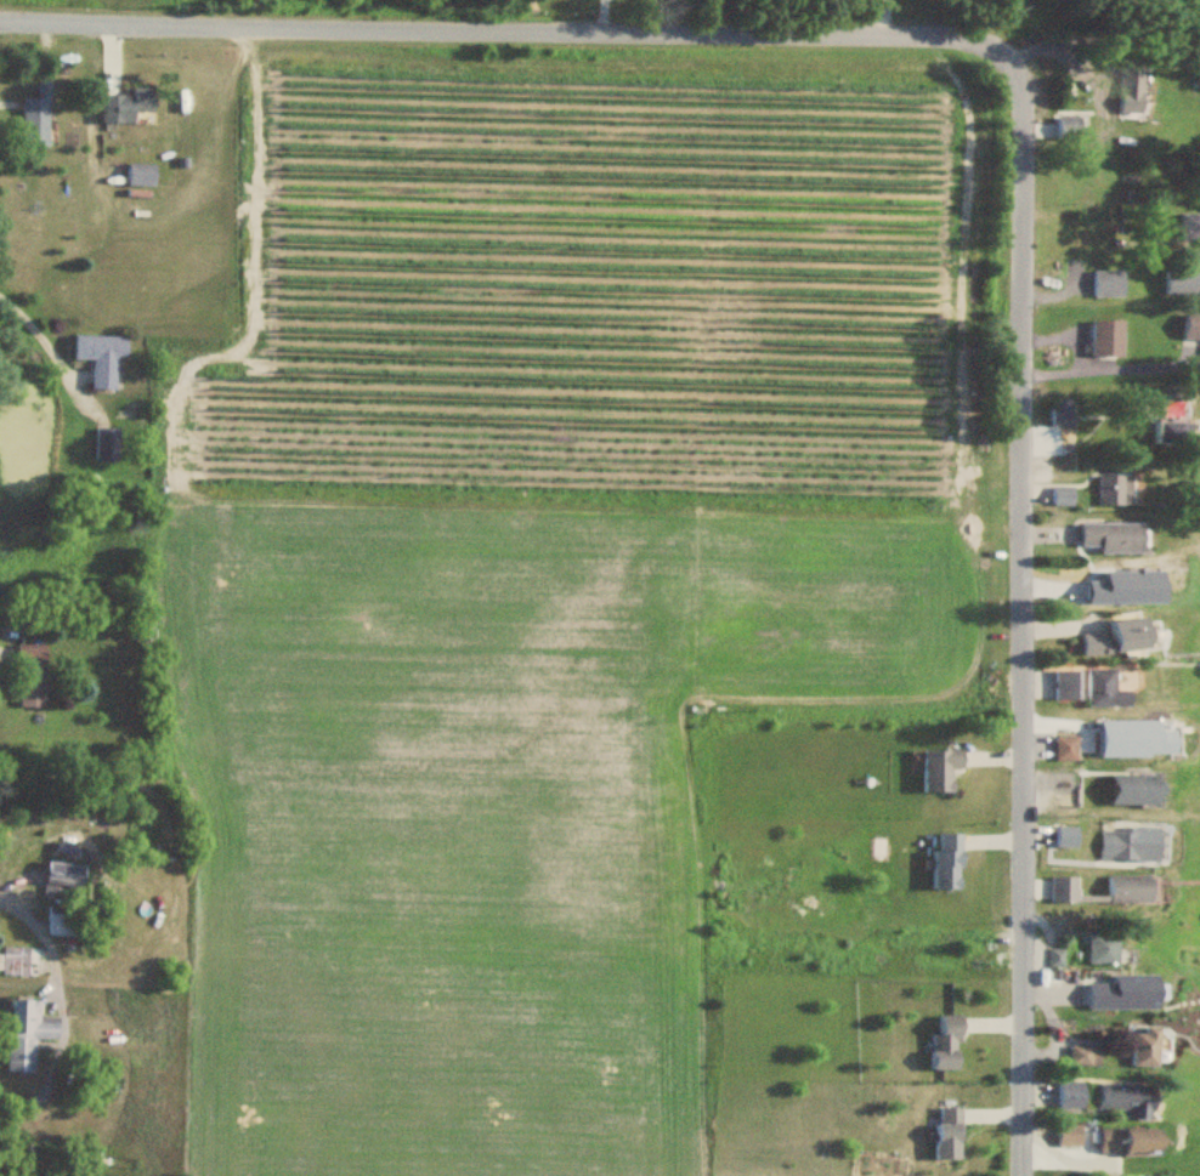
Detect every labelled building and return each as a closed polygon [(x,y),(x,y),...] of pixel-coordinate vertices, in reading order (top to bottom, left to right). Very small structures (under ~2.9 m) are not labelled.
[(1116,94),(1137,95),(1138,60),(1117,59),(1116,94)] [(51,146),(50,81),(39,81),(40,98),(23,98),(24,146),(51,146)] [(155,112),(156,88),(134,88),(134,95),(105,95),(104,123),(136,123),(136,111),(155,112)] [(1075,119),(1051,119),(1051,141),(1075,141),(1075,119)] [(130,186),(157,186),(157,165),(130,165),(130,186)] [(1177,214),(1177,241),(1199,241),(1199,214),(1177,214)] [(1195,271),(1195,266),(1188,266),(1188,270),(1159,270),(1159,296),(1199,296),(1199,271),(1195,271)] [(1118,271),(1089,271),(1089,298),(1118,298),(1118,271)] [(1179,316),(1178,339),(1199,340),(1199,317),(1179,316)] [(1115,322),(1087,322),(1087,357),(1115,357),(1115,322)] [(93,359),(92,389),(116,390),(117,355),(127,355),(127,337),(75,335),(74,359),(93,359)] [(1049,427),(1072,427),(1072,400),(1058,400),(1058,410),(1049,410),(1049,427)] [(1181,445),(1181,423),(1148,423),(1148,445),(1181,445)] [(98,459),(118,459),(118,429),(98,429),(98,459)] [(1128,507),(1128,476),(1098,476),(1098,507),(1128,507)] [(1071,506),(1071,488),(1051,488),(1051,506),(1071,506)] [(1076,525),(1076,552),(1139,552),(1139,525),(1076,525)] [(1078,654),(1132,653),(1131,619),(1099,619),(1099,635),(1077,635),(1078,654)] [(19,645),(19,707),(45,707),(45,645),(19,645)] [(1084,669),(1084,708),(1109,708),(1109,669),(1084,669)] [(1049,700),(1075,700),(1075,671),(1049,671),(1049,700)] [(1131,759),(1131,718),(1100,718),(1100,759),(1131,759)] [(1071,760),(1071,740),(1052,740),(1052,760),(1071,760)] [(952,771),(962,771),(962,751),(923,751),(923,793),(952,793),(952,771)] [(1142,807),(1142,781),(1103,781),(1103,807),(1142,807)] [(1071,828),(1051,828),(1051,848),(1071,848),(1071,828)] [(1149,829),(1101,828),(1100,862),(1149,863),(1149,829)] [(956,836),(930,836),(930,891),(956,891),(956,836)] [(75,907),(47,906),(48,886),(82,887),(83,865),(47,864),(46,884),(37,883),(36,907),(48,907),(47,936),(74,937),(75,907)] [(1143,905),(1143,878),(1103,878),(1103,905),(1143,905)] [(1048,879),(1048,904),(1072,904),(1072,879),(1048,879)] [(28,937),(1,936),(0,976),(43,977),(43,948),(28,948),(28,937)] [(1088,937),(1088,966),(1111,966),(1111,937),(1088,937)] [(6,1072),(33,1073),(33,1040),(58,1041),(59,1017),(37,1016),(38,1002),(8,1001),(6,1072)] [(929,1071),(954,1072),(956,1017),(930,1017),(929,1071)] [(1127,1069),(1147,1069),(1147,1030),(1127,1030),(1127,1069)] [(78,1067),(61,1067),(60,1085),(77,1086),(78,1067)] [(1079,1083),(1055,1083),(1055,1110),(1079,1110),(1079,1083)] [(1124,1113),(1124,1122),(1143,1123),(1144,1088),(1097,1087),(1096,1113),(1124,1113)] [(933,1161),(957,1161),(957,1109),(933,1109),(933,1161)] [(1079,1148),(1079,1126),(1055,1126),(1055,1148),(1079,1148)] [(1141,1156),(1141,1131),(1093,1131),(1093,1156),(1141,1156)]
